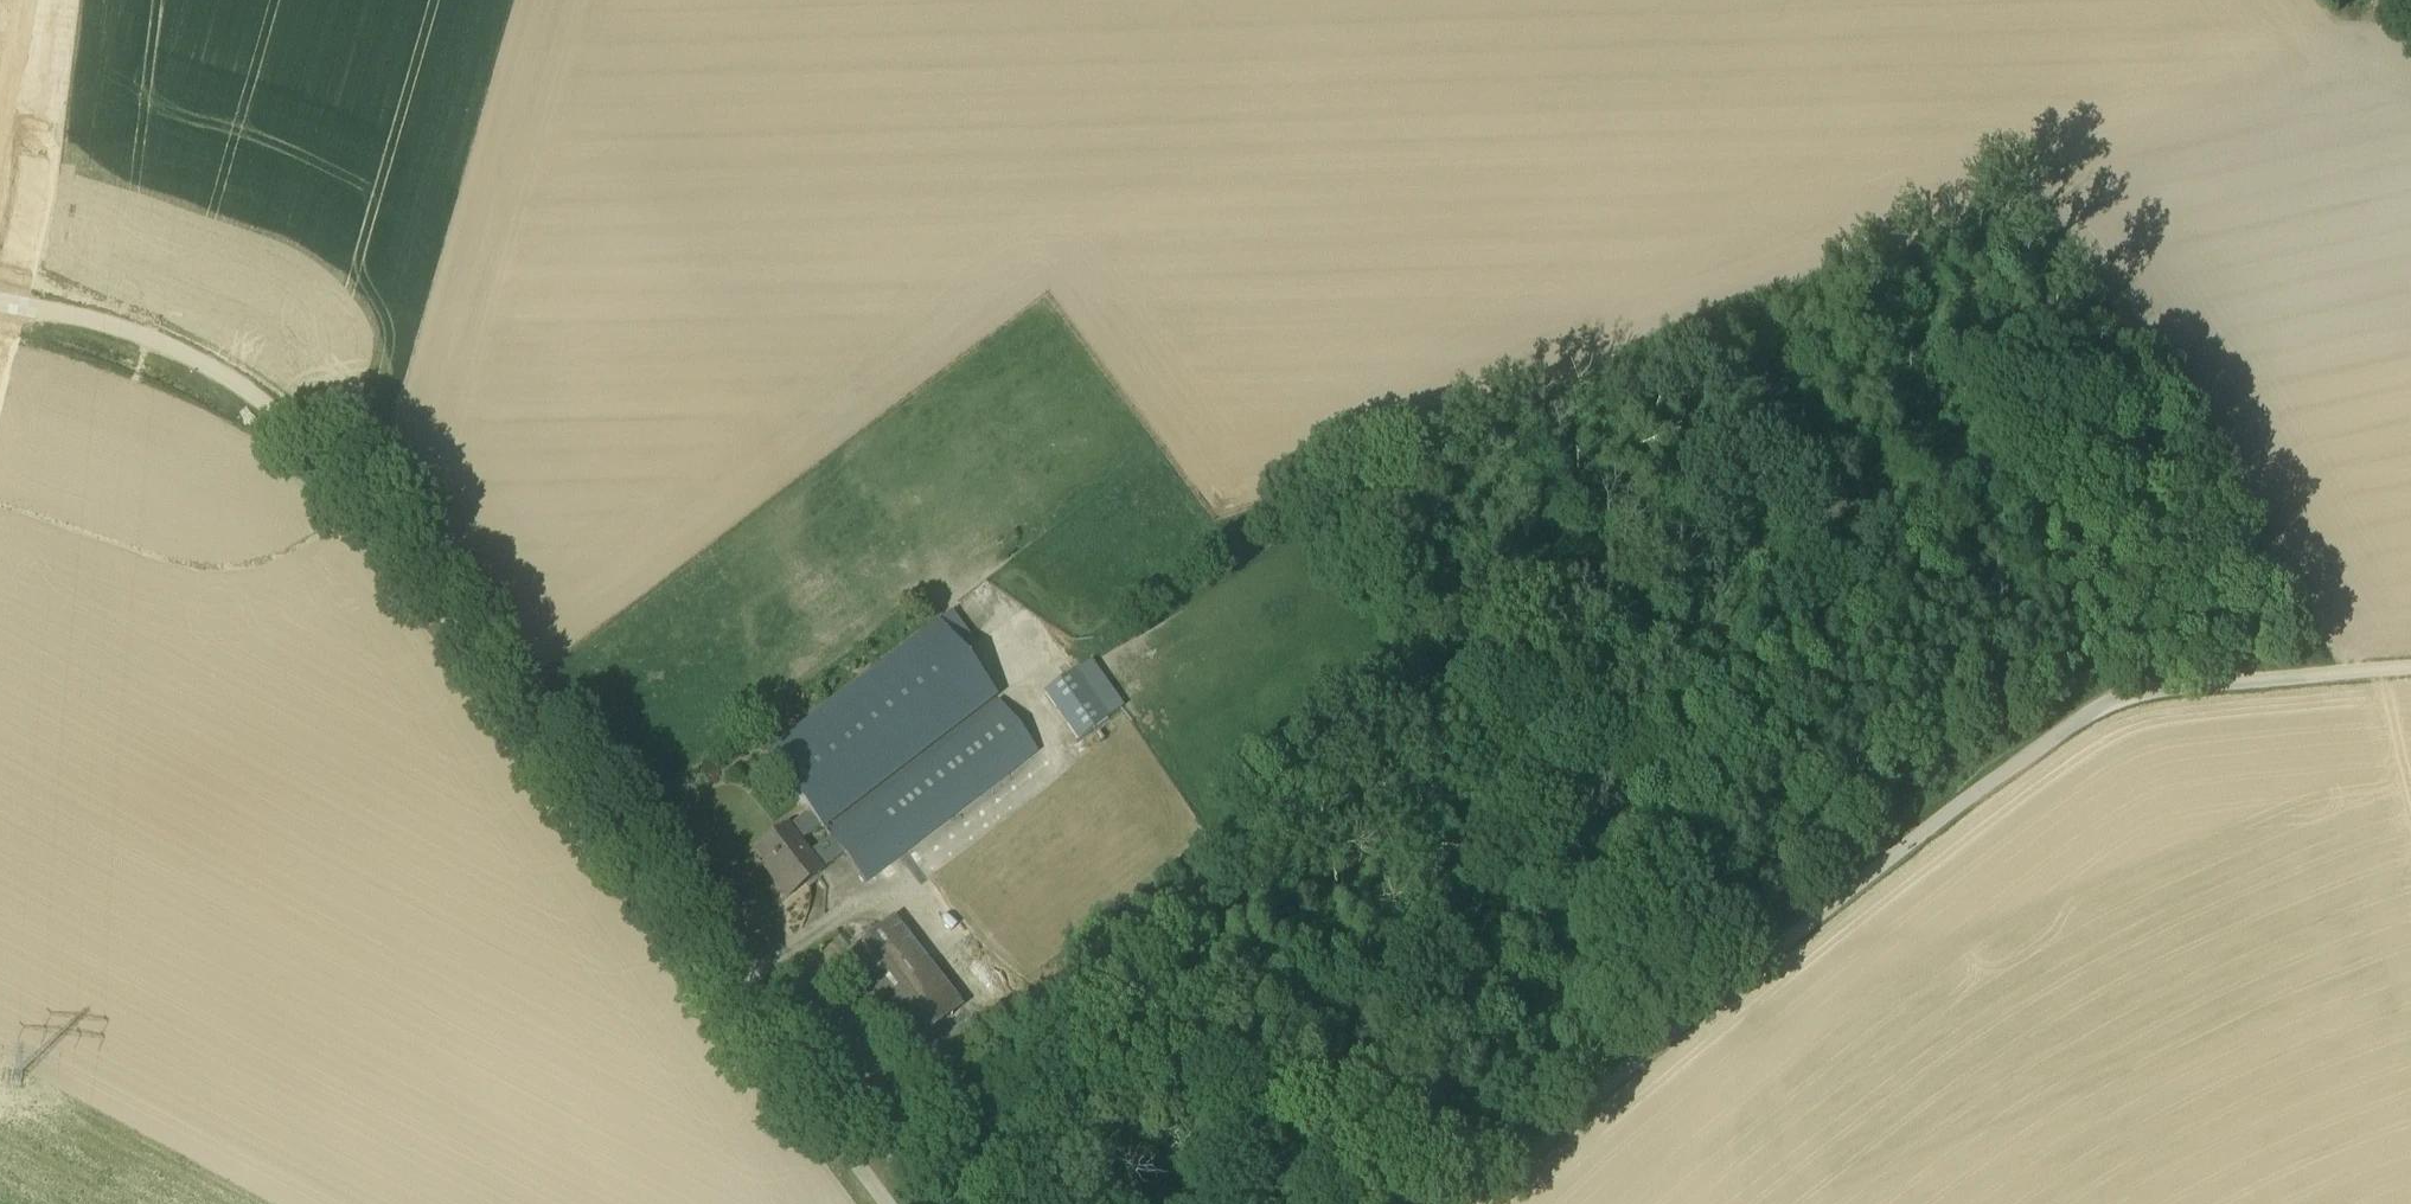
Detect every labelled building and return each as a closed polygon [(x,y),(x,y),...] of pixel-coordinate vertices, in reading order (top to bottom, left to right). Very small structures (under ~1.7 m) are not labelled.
[(997,699),(938,622),(766,753),(810,811),(789,826),(788,824),(756,848),(768,864),(764,867),(787,897),(845,853),(866,881),(1038,751),(999,700),(827,831),(831,836),(810,852),(801,840),(821,825),(825,830),(997,699)] [(1043,693),(1077,741),(1109,718),(1075,670),(1043,693)] [(963,1005),(894,916),(838,960),(908,1048),(963,1005)]
